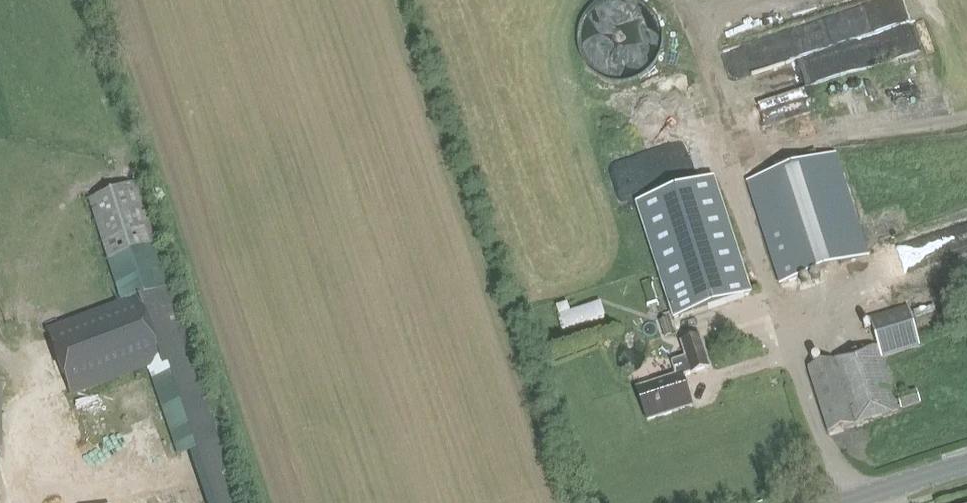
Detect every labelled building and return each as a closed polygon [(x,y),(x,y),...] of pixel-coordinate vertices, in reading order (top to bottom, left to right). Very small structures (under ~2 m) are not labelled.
[(627,0),(598,0),(591,36),(605,39),(600,65),(641,73),(644,57),(654,58),(664,7),(627,0)] [(762,104),(768,119),(777,120),(825,99),(826,88),(833,85),(826,69),(836,65),(833,58),(857,60),(858,46),(856,40),(844,39),(833,44),(825,43),(824,48),(819,48),(784,63),(783,74),(787,74),(803,67),(802,87),(762,104)] [(623,192),(674,176),(665,148),(614,164),(623,192)] [(836,154),(746,182),(779,286),(869,257),(836,154)] [(144,312),(177,302),(140,179),(89,194),(121,301),(139,295),(144,312)] [(636,205),(673,320),(751,295),(714,180),(636,205)] [(45,331),(69,395),(161,360),(137,296),(45,331)] [(573,309),(571,301),(557,305),(565,329),(608,316),(603,299),(573,309)] [(881,357),(920,345),(908,307),(869,319),(878,347),(808,368),(828,433),(853,426),(853,425),(855,424),(856,424),(895,412),(897,411),(881,357)] [(637,390),(647,421),(692,406),(682,377),(709,368),(699,338),(682,343),(686,357),(671,362),(676,377),(637,390)] [(181,453),(198,447),(179,396),(171,399),(166,385),(158,388),(181,453)] [(916,391),(897,397),(900,410),(920,404),(916,391)]
